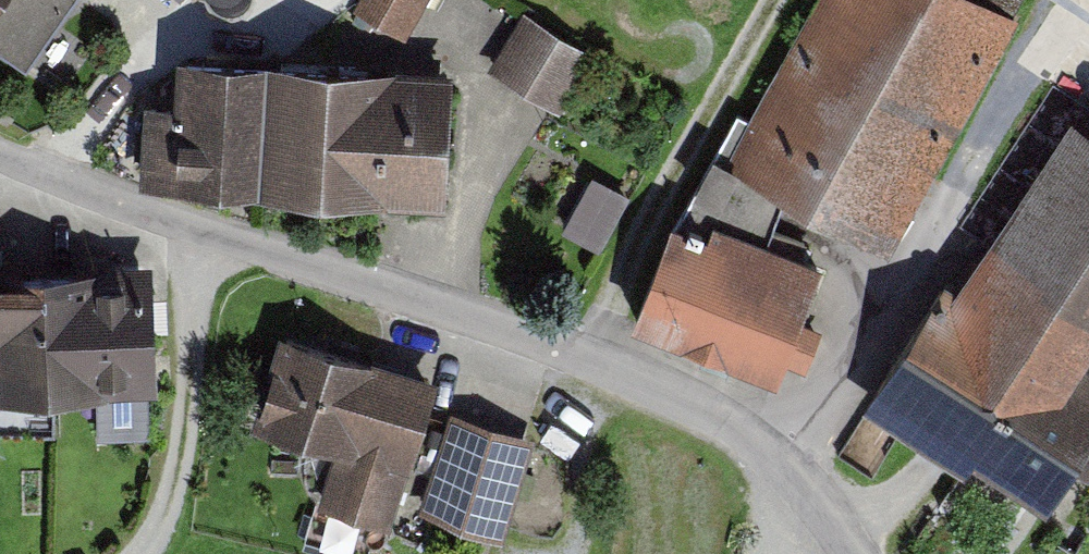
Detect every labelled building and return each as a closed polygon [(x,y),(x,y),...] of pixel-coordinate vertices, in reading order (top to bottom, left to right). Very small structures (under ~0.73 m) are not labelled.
[(24,66),(73,0),(0,0),(0,48),(24,66)] [(346,12),(390,36),(409,0),(353,0),(346,12)] [(725,160),(889,251),(1020,16),(1012,11),(1018,0),(814,0),(725,160)] [(596,53),(524,9),(488,67),(560,111),(596,53)] [(441,72),(148,59),(142,192),(435,204),(441,72)] [(1070,116),(962,289),(943,277),(904,341),(862,407),(965,471),(1057,527),(1088,475),(1088,365),(1082,361),(1088,349),(1088,127),(1070,116)] [(579,169),(556,226),(611,248),(634,191),(579,169)] [(708,231),(671,216),(630,320),(776,376),(822,260),(713,218),(708,231)] [(45,400),(45,390),(45,263),(0,263),(0,400),(45,400)] [(154,263),(45,263),(45,390),(155,390),(154,263)] [(417,385),(261,341),(235,434),(322,459),(309,503),(377,522),(417,385)] [(534,436),(452,410),(420,509),(502,536),(534,436)]
